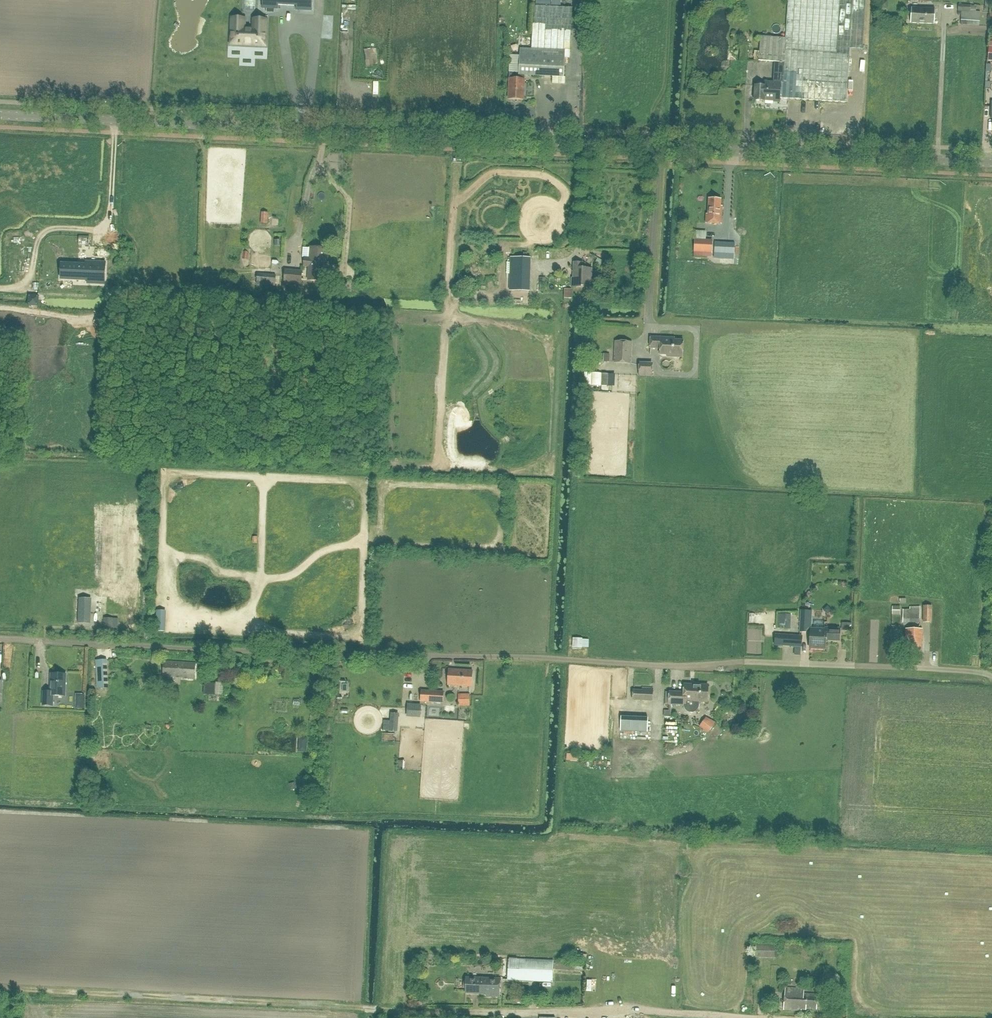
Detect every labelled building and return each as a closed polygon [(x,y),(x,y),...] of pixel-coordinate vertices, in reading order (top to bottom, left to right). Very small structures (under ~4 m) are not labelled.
[(263,9),(278,9),(278,5),(296,6),(296,10),(312,11),(312,0),(263,0),(263,9)] [(774,63),(773,74),(784,75),(783,84),(780,84),(764,83),(764,86),(755,86),(754,101),(764,102),(764,101),(773,102),(773,99),(846,103),(849,49),(863,50),(866,0),(788,0),(785,39),(760,37),(759,62),(774,63)] [(979,27),(980,12),(969,12),(970,5),(958,5),(958,15),(961,15),(960,26),(979,27)] [(564,78),(564,51),(570,51),(572,8),(533,7),(531,50),(519,50),(518,73),(509,73),(509,79),(508,100),(524,100),(524,80),(524,76),(564,78)] [(934,24),(935,9),(911,8),(910,23),(934,24)] [(267,21),(258,20),(254,20),(253,21),(253,29),(244,29),(245,19),(232,19),(231,44),(265,46),(267,21)] [(722,225),(723,207),(721,207),(721,199),(709,199),(708,215),(706,215),(706,224),(722,225)] [(706,231),(703,231),(695,231),(694,252),(712,253),(712,240),(706,240),(706,231)] [(79,238),(78,246),(88,247),(89,239),(79,238)] [(310,248),(309,258),(304,257),(303,267),(308,268),(307,281),(325,283),(326,271),(325,271),(327,249),(310,248)] [(529,289),(531,257),(511,256),(509,288),(529,289)] [(261,271),(276,271),(276,259),(261,259),(261,271)] [(61,265),(61,280),(87,281),(87,284),(105,285),(106,263),(88,263),(88,266),(61,265)] [(574,263),(573,278),(571,278),(571,288),(591,289),(592,269),(582,269),(583,264),(574,263)] [(284,283),(289,283),(288,292),(300,293),(301,284),(303,272),(285,270),(284,276),(284,283)] [(276,275),(264,275),(257,274),(256,285),(275,287),(276,275)] [(347,281),(336,281),(335,293),(347,293),(347,281)] [(572,290),(564,289),(564,299),(572,299),(572,290)] [(40,297),(32,297),(32,305),(40,305),(40,297)] [(94,321),(93,323),(98,334),(101,335),(104,334),(105,331),(101,320),(98,319),(94,321)] [(650,337),(650,349),(660,349),(660,355),(667,355),(667,357),(683,358),(683,341),(669,340),(669,338),(650,337)] [(615,342),(614,363),(631,364),(632,342),(615,342)] [(639,376),(652,376),(652,363),(639,364),(639,376)] [(89,599),(79,598),(78,623),(88,624),(89,599)] [(892,606),(892,615),(900,615),(900,606),(892,606)] [(931,623),(931,606),(922,607),(922,623),(931,623)] [(920,624),(920,607),(909,607),(909,610),(902,610),(902,624),(920,624)] [(166,632),(167,609),(160,609),(159,632),(166,632)] [(825,628),(825,630),(810,630),(811,621),(808,621),(809,611),(801,611),(800,632),(810,633),(809,649),(825,649),(825,640),(839,641),(839,629),(825,628)] [(779,628),(792,628),(792,614),(779,614),(779,628)] [(112,618),(104,618),(104,630),(112,631),(112,618)] [(922,651),(922,629),(905,629),(905,651),(922,651)] [(776,634),(775,645),(802,647),(802,636),(776,634)] [(582,649),(582,639),(573,638),(572,648),(582,649)] [(97,689),(108,689),(106,660),(96,660),(97,681),(97,689)] [(195,679),(196,664),(163,662),(163,676),(186,678),(186,679),(195,679)] [(472,687),(472,671),(449,670),(448,686),(472,687)] [(65,697),(66,675),(51,674),(50,692),(43,692),(43,706),(53,706),(53,696),(65,697)] [(207,683),(207,696),(223,696),(223,684),(207,683)] [(698,706),(698,702),(707,702),(708,686),(684,684),(684,693),(670,692),(669,704),(684,705),(684,706),(684,707),(685,708),(685,709),(686,710),(687,711),(688,712),(689,712),(690,712),(691,712),(692,712),(693,712),(694,712),(695,711),(696,710),(697,710),(697,709),(698,708),(698,707),(698,706)] [(652,701),(652,689),(642,688),(642,691),(633,691),(633,700),(652,701)] [(443,691),(437,691),(421,690),(421,702),(442,703),(443,691)] [(459,706),(469,706),(469,695),(459,695),(459,706)] [(422,706),(421,706),(408,705),(407,718),(421,719),(422,706)] [(397,733),(398,714),(390,713),(389,732),(397,733)] [(648,731),(648,716),(620,717),(621,731),(632,731),(633,735),(640,735),(640,732),(648,731)] [(707,730),(714,722),(706,716),(700,725),(707,730)] [(567,762),(578,762),(577,754),(567,754),(567,762)] [(756,958),(774,959),(774,946),(755,945),(756,958)] [(508,980),(552,982),(553,962),(508,959),(508,980)] [(419,966),(424,970),(428,965),(423,961),(419,966)] [(482,979),(466,978),(465,994),(481,994),(492,995),(492,999),(499,999),(499,980),(482,979)] [(802,1011),(802,1010),(806,1010),(806,1009),(817,1010),(818,995),(804,994),(804,989),(785,988),(784,1010),(802,1011)]
